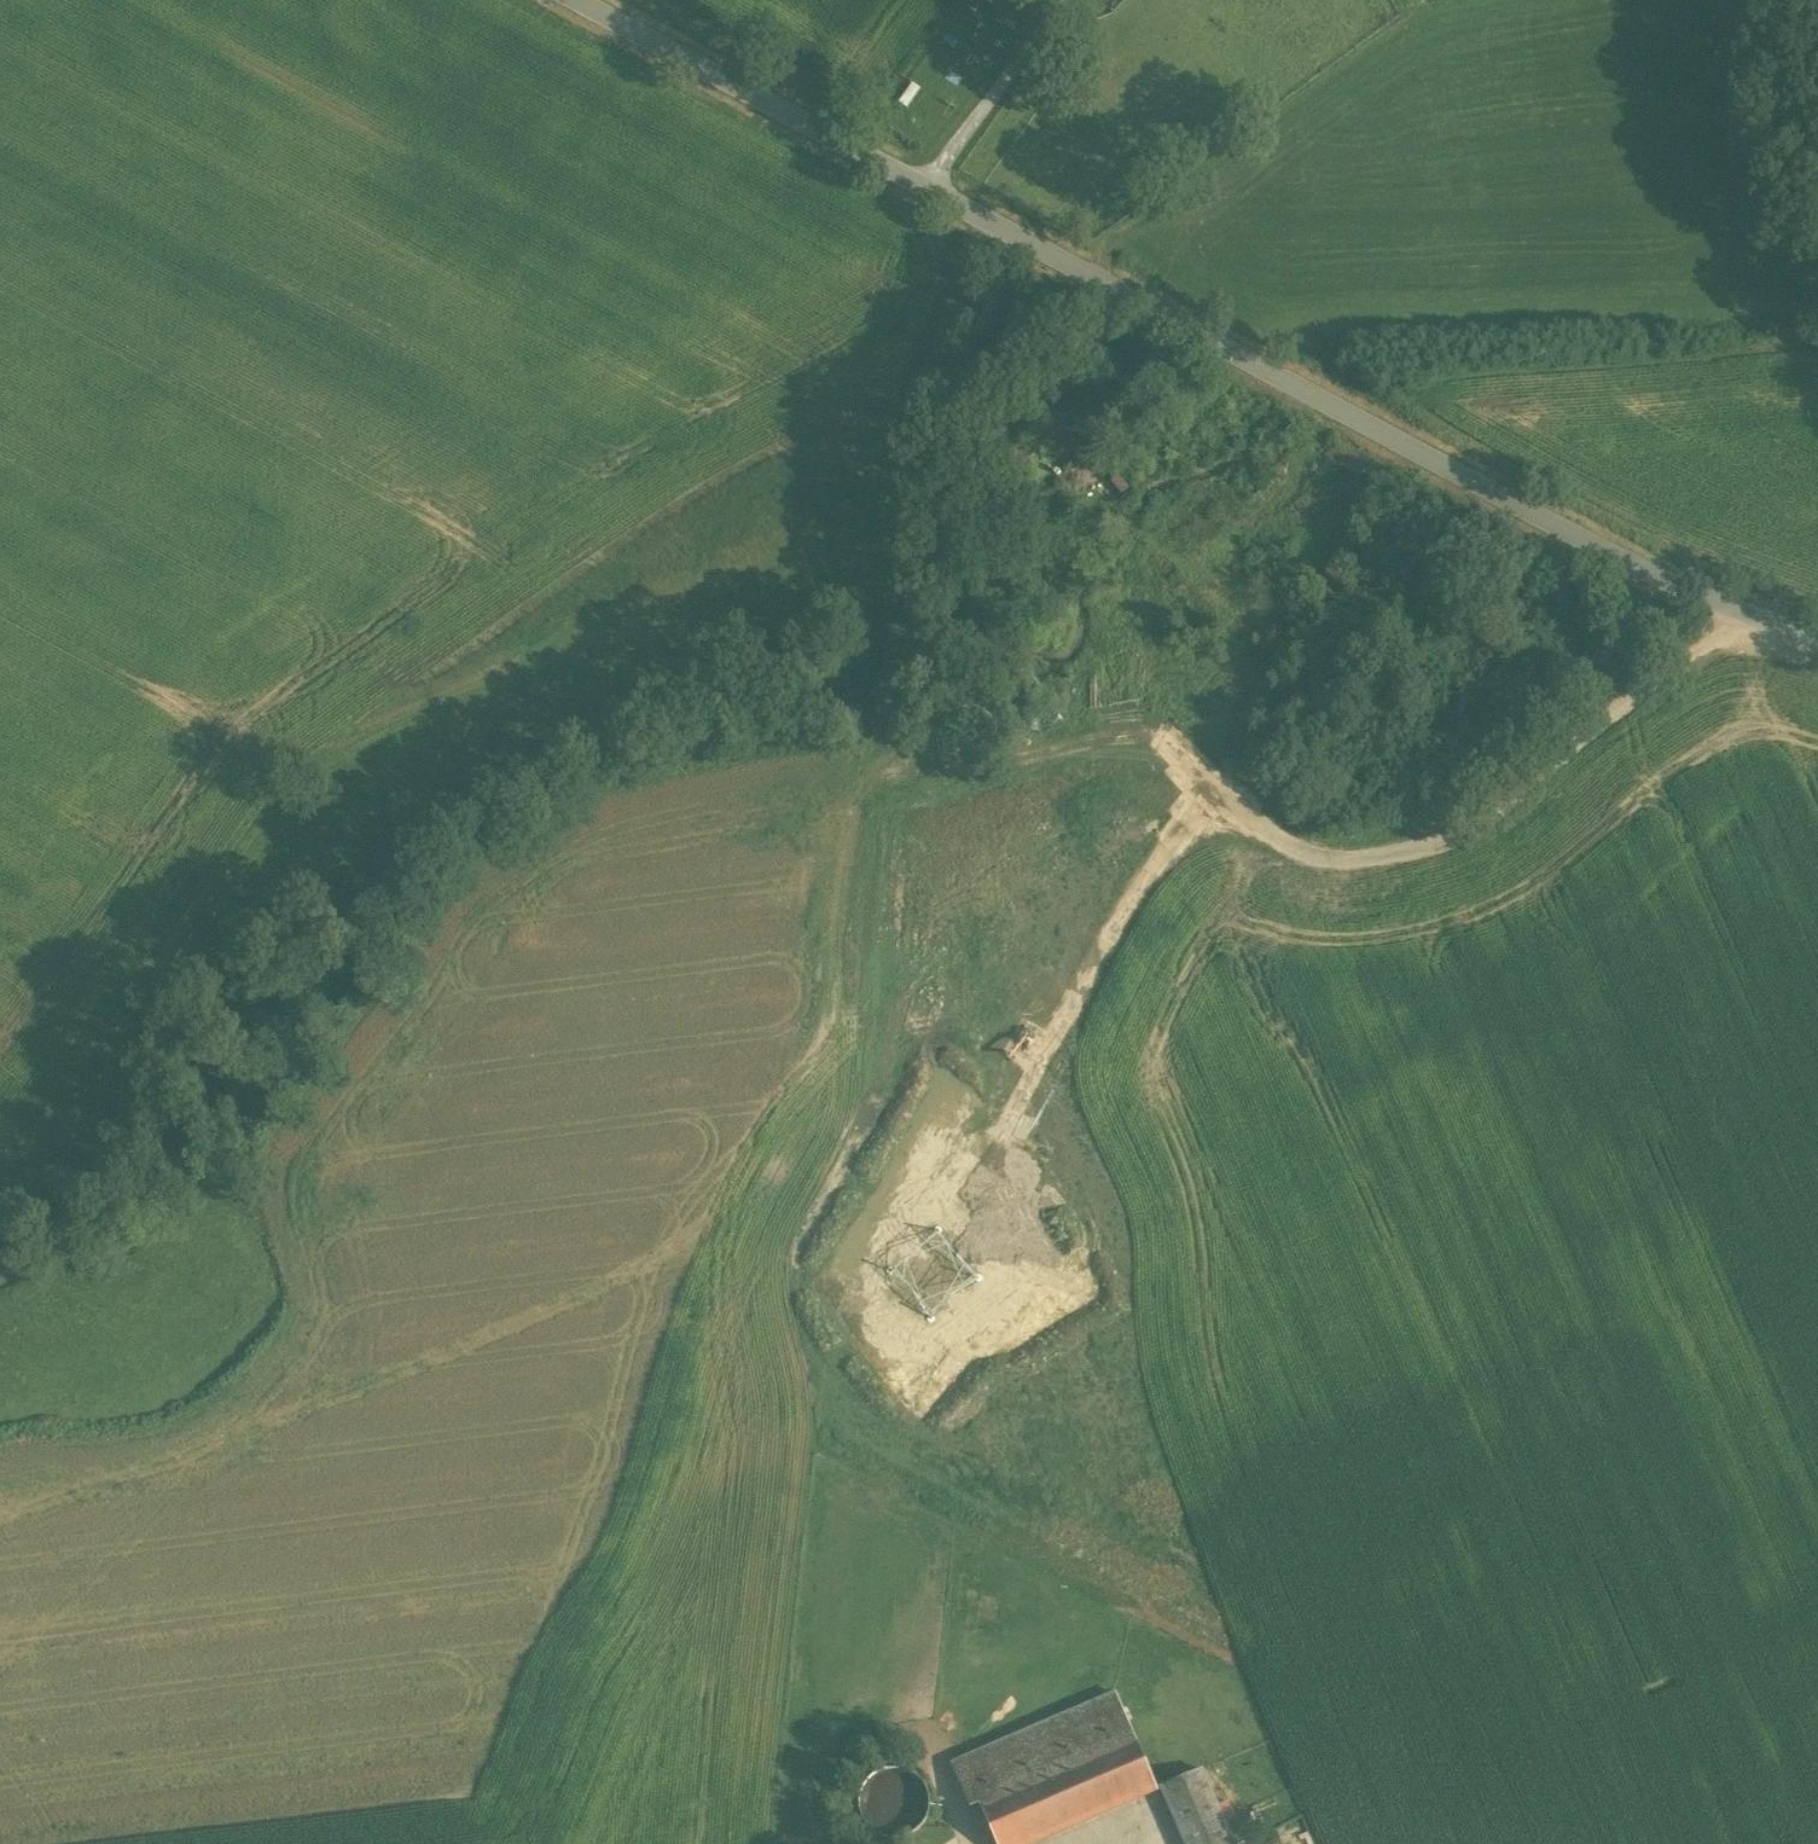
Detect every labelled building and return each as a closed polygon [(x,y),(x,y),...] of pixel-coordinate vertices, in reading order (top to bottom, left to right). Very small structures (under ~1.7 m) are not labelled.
[(1118,475),(1103,488),(1116,502),(1131,488),(1118,475)] [(951,1764),(971,1808),(980,1804),(997,1843),(1029,1843),(1157,1788),(1115,1693),(951,1764)] [(904,1756),(892,1756),(881,1760),(872,1768),(866,1777),(863,1789),(866,1803),(872,1813),(882,1820),(888,1823),(900,1824),(912,1821),(917,1818),(926,1810),(931,1797),(932,1785),(928,1774),(924,1768),(915,1760),(904,1756)] [(1161,1780),(1188,1843),(1240,1843),(1206,1761),(1161,1780)]
